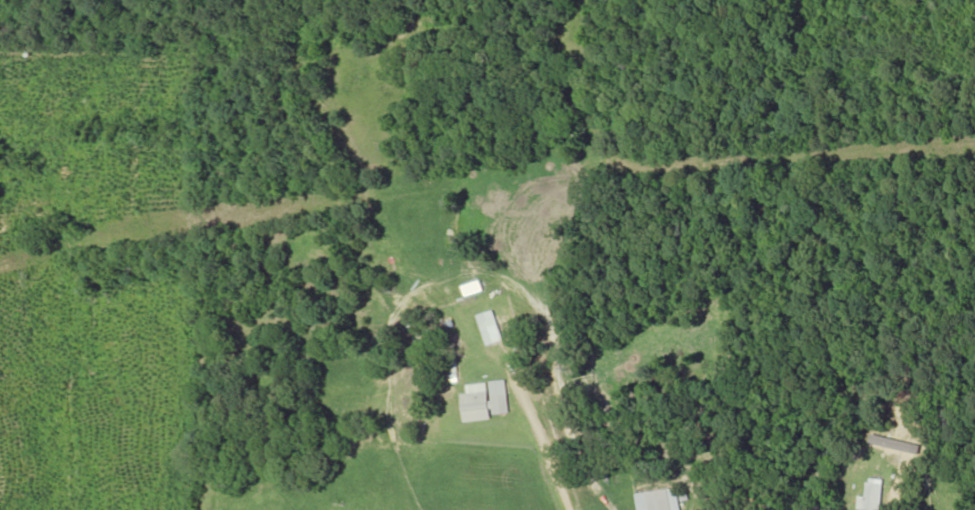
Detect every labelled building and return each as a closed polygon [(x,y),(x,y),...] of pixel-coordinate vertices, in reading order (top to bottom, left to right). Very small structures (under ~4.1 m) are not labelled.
[(502,340),(493,309),(477,314),(486,345),(502,340)] [(884,509),(885,482),(869,482),(868,495),(860,495),(859,509),(884,509)] [(677,487),(636,493),(639,509),(681,509),(677,487)]
